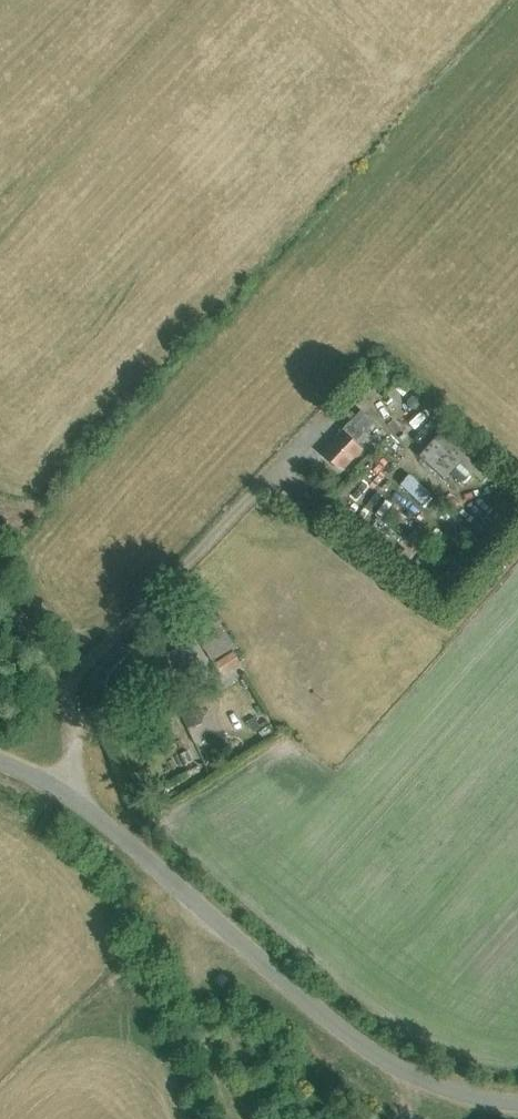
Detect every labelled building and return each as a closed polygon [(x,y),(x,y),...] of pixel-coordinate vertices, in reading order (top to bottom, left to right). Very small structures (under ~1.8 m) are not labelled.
[(407,401),(409,409),(417,410),(422,405),(420,398),(412,395),(407,401)] [(374,422),(362,411),(357,416),(353,412),(348,417),(352,421),(337,437),(340,439),(324,455),(341,471),(363,448),(356,442),(374,422)] [(445,480),(459,464),(471,475),(483,460),(446,428),(419,457),(445,480)] [(406,486),(430,501),(438,488),(414,473),(406,486)] [(208,632),(204,640),(206,644),(203,645),(212,662),(235,648),(226,632),(215,614),(214,612),(205,619),(212,629),(208,632)] [(202,643),(208,632),(182,618),(176,628),(202,643)] [(176,678),(173,670),(197,660),(191,644),(157,658),(158,661),(138,669),(147,690),(176,678)] [(241,664),(233,653),(214,665),(221,677),(241,664)] [(205,718),(201,709),(187,715),(193,727),(203,723),(205,718)] [(247,722),(252,730),(260,725),(255,717),(247,722)]
